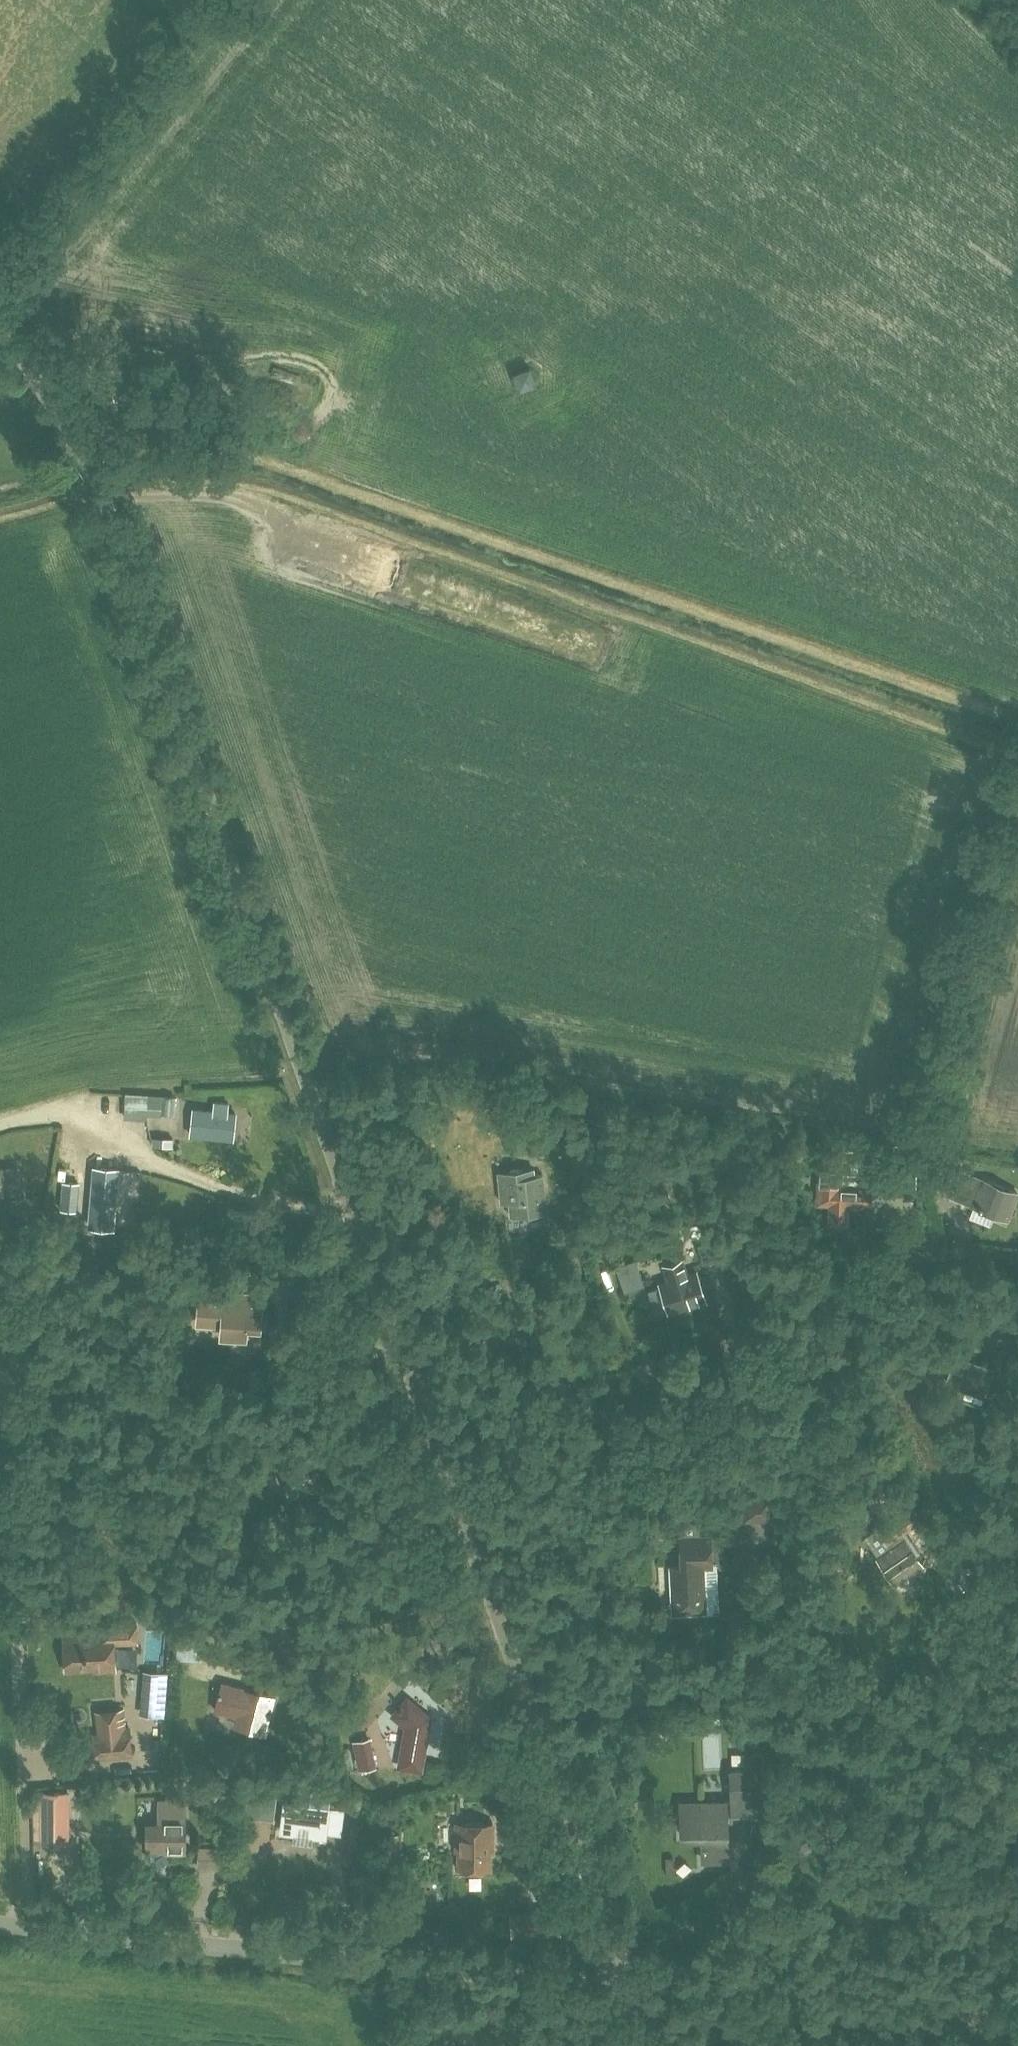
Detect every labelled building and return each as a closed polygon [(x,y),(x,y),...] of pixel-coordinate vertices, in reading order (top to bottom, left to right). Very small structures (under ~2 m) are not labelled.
[(514,366),(520,384),(537,379),(531,361),(514,366)] [(163,1094),(161,1113),(175,1113),(176,1095),(163,1094)] [(235,1113),(193,1108),(190,1133),(232,1138),(235,1113)] [(174,1136),(152,1134),(152,1143),(174,1144),(174,1136)] [(860,1174),(840,1174),(840,1156),(821,1156),(819,1201),(833,1202),(832,1220),(853,1221),(854,1202),(870,1203),(870,1187),(860,1186),(860,1174)] [(20,1190),(17,1166),(0,1168),(0,1193),(20,1190)] [(114,1227),(118,1169),(94,1167),(90,1225),(114,1227)] [(501,1202),(509,1201),(511,1215),(547,1211),(543,1174),(535,1175),(535,1167),(498,1171),(501,1202)] [(1009,1218),(1017,1194),(1017,1192),(962,1171),(955,1188),(977,1196),(974,1205),(998,1214),(996,1218),(1007,1222),(1009,1218)] [(78,1183),(64,1182),(62,1209),(76,1210),(78,1183)] [(637,1258),(612,1266),(621,1292),(645,1284),(637,1258)] [(696,1272),(687,1275),(682,1259),(665,1264),(670,1281),(661,1283),(669,1310),(705,1299),(696,1272)] [(201,1292),(199,1321),(224,1323),(223,1333),(245,1335),(246,1323),(259,1324),(260,1309),(248,1308),(248,1301),(241,1300),(242,1295),(201,1292)] [(742,1490),(744,1513),(752,1512),(752,1520),(774,1519),(773,1488),(742,1490)] [(906,1506),(876,1526),(891,1548),(877,1557),(895,1582),(923,1563),(901,1531),(916,1521),(906,1506)] [(673,1610),(705,1608),(703,1563),(711,1563),(709,1532),(699,1532),(698,1518),(678,1520),(681,1562),(670,1562),(673,1610)] [(204,1620),(179,1619),(178,1661),(203,1663),(204,1632),(202,1632),(204,1620)] [(103,1631),(65,1633),(66,1666),(95,1665),(95,1668),(113,1667),(112,1638),(116,1638),(116,1642),(134,1641),(133,1620),(102,1621),(103,1631)] [(152,1663),(151,1709),(175,1710),(177,1664),(152,1663)] [(267,1735),(277,1695),(243,1687),(221,1681),(215,1709),(237,1715),(234,1725),(267,1735)] [(406,1701),(400,1707),(397,1705),(395,1707),(398,1710),(393,1716),(406,1727),(402,1748),(398,1768),(418,1772),(422,1751),(427,1724),(429,1724),(429,1723),(428,1723),(426,1718),(427,1716),(426,1715),(425,1717),(406,1701)] [(94,1758),(134,1754),(131,1725),(122,1725),(120,1707),(96,1709),(98,1731),(92,1731),(94,1758)] [(370,1737),(352,1741),(359,1770),(377,1766),(370,1737)] [(754,1754),(755,1769),(731,1770),(732,1814),(767,1812),(764,1753),(754,1754)] [(70,1838),(70,1801),(70,1790),(40,1790),(40,1800),(41,1838),(70,1838)] [(327,1838),(328,1832),(341,1834),(345,1808),(331,1806),(283,1801),(279,1832),(297,1835),(298,1827),(300,1825),(308,1826),(310,1829),(310,1836),(327,1838)] [(166,1851),(167,1854),(186,1853),(187,1814),(159,1814),(158,1820),(146,1820),(146,1851),(166,1851)] [(727,1814),(683,1815),(683,1835),(703,1834),(704,1858),(728,1858),(727,1834),(729,1834),(729,1825),(727,1825),(727,1814)] [(493,1822),(457,1822),(457,1849),(459,1849),(459,1867),(490,1867),(490,1850),(493,1850),(493,1822)]
